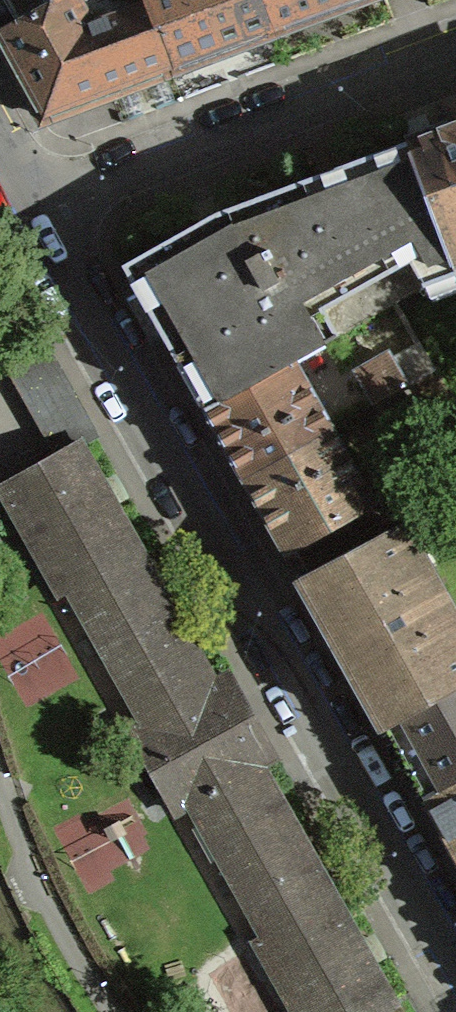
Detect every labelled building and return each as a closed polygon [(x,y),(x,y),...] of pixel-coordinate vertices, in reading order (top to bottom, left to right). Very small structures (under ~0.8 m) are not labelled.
[(57,2),(60,0),(0,0),(0,34),(57,2)] [(144,20),(166,78),(196,66),(208,62),(214,63),(221,61),(225,59),(227,57),(231,54),(271,39),(256,0),(137,0),(144,20)] [(271,39),(292,31),(313,23),(316,23),(321,23),(324,22),(328,21),(331,19),(335,15),(374,0),(256,0),(271,39)] [(144,20),(107,34),(102,23),(74,33),(57,2),(0,34),(0,60),(32,118),(46,123),(93,105),(166,78),(144,20)] [(439,136),(404,149),(442,253),(455,248),(455,129),(439,136)] [(199,414),(286,366),(391,307),(392,309),(452,278),(442,253),(404,149),(260,203),(210,221),(120,273),(199,414)] [(65,597),(139,729),(124,738),(168,817),(184,808),(258,941),(250,946),(287,1011),(388,1011),(390,1010),(224,715),(75,451),(91,442),(32,337),(0,346),(0,363),(54,459),(0,489),(0,502),(56,601),(65,597)] [(404,391),(430,376),(417,352),(390,367),(404,391)] [(390,367),(388,364),(353,384),(369,411),(404,391),(390,367)] [(210,433),(239,484),(326,435),(286,366),(199,414),(210,433)] [(430,376),(404,391),(419,418),(445,403),(430,376)] [(383,437),(419,418),(404,391),(369,411),(383,437)] [(326,435),(239,484),(246,497),(279,557),(367,508),(326,435)] [(455,689),(455,663),(442,638),(455,631),(422,572),(409,580),(385,537),(294,585),(320,631),(378,732),(378,733),(455,689)] [(455,783),(455,689),(378,733),(386,746),(419,804),(455,783)] [(455,871),(455,783),(419,804),(439,841),(455,871)]
